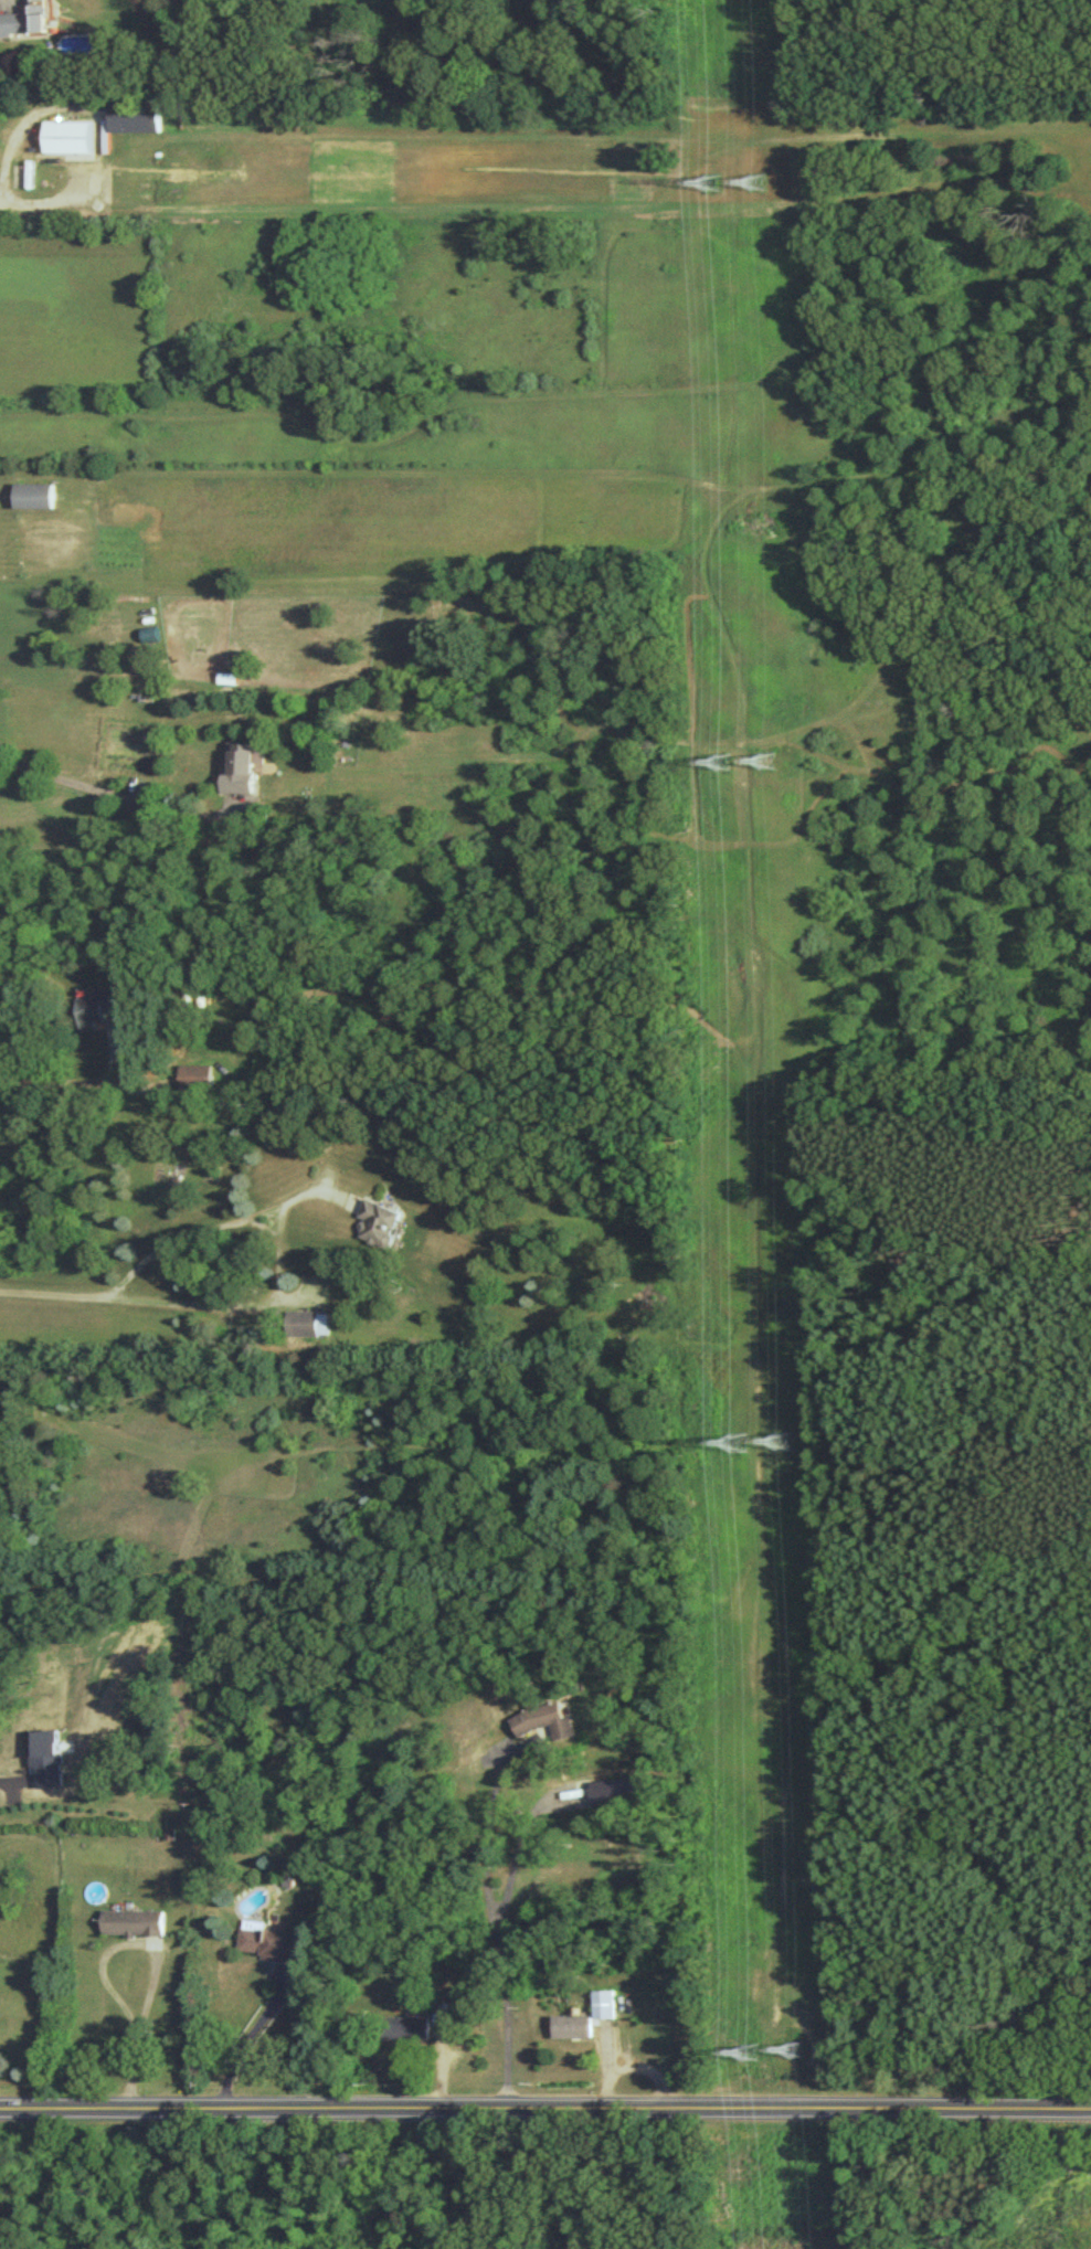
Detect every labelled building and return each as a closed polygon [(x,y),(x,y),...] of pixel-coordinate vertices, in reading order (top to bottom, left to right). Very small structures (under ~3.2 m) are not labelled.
[(26,4),(21,4),(21,12),(0,13),(0,34),(47,32),(46,0),(26,0),(26,4)] [(162,130),(162,103),(112,103),(112,131),(162,130)] [(92,152),(92,120),(46,120),(45,152),(92,152)] [(18,507),(57,507),(56,482),(18,483),(18,507)] [(267,743),(228,742),(228,792),(257,792),(257,763),(267,763),(267,743)] [(105,996),(81,997),(82,1028),(97,1027),(97,1020),(106,1020),(106,1010),(117,1009),(117,1005),(105,1005),(105,996)] [(214,1064),(181,1063),(181,1087),(213,1088),(214,1064)] [(362,1215),(366,1217),(359,1236),(392,1249),(406,1211),(369,1197),(362,1215)] [(330,1310),(289,1311),(289,1335),(331,1335),(330,1310)] [(561,1739),(582,1734),(577,1715),(570,1717),(566,1698),(533,1705),(534,1711),(518,1715),(522,1733),(557,1725),(561,1739)] [(643,1799),(640,1775),(591,1781),(595,1805),(643,1799)] [(165,1910),(102,1909),(102,1934),(165,1935),(165,1910)] [(616,1989),(595,1989),(596,2018),(616,2017),(616,1989)] [(430,2038),(431,2016),(388,2015),(387,2037),(430,2038)] [(555,2036),(593,2037),(593,2015),(555,2015),(555,2036)]
